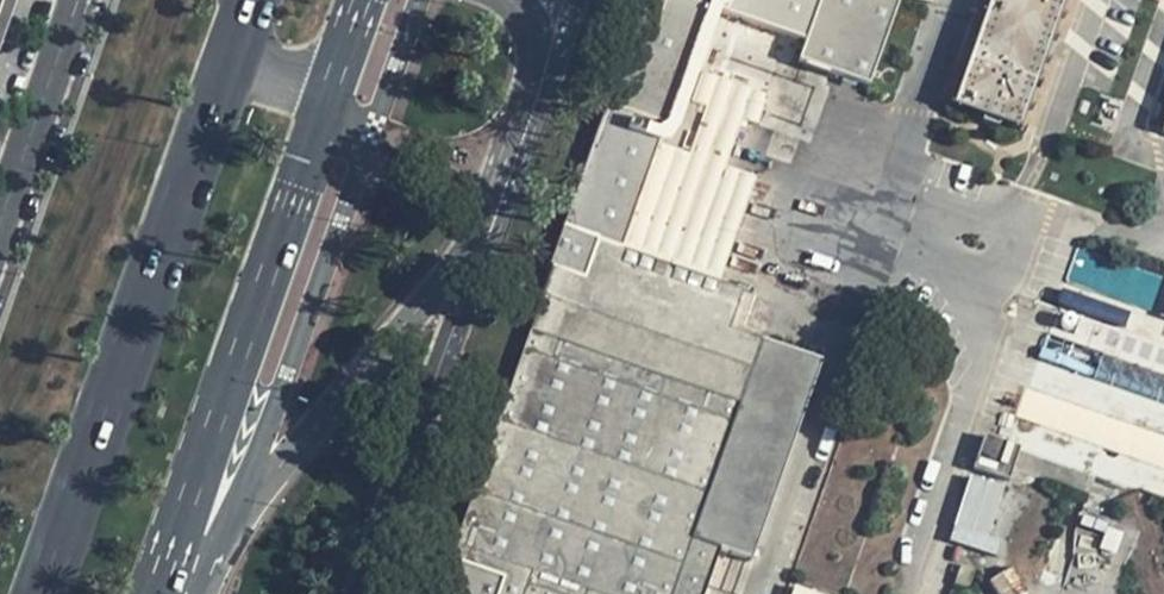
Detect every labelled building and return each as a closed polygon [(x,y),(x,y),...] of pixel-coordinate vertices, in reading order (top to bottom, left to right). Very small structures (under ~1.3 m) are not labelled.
[(508,398),(453,559),(464,564),(491,573),(511,580),(506,593),(711,593),(729,543),(764,555),(832,362),(739,329),(752,290),(728,281),(765,174),(740,166),(759,111),(770,115),(779,90),(736,75),(727,101),(739,105),(720,160),(700,152),(665,254),(634,243),(717,5),(820,40),(812,63),(880,86),(911,0),(692,0),(610,235),(599,230),(578,292),(545,281),(508,398)] [(970,104),(1022,122),(1064,0),(1006,0),(970,104)] [(1023,463),(1031,440),(994,428),(986,451),(1023,463)] [(804,585),(801,593),(831,593),(804,585)]
